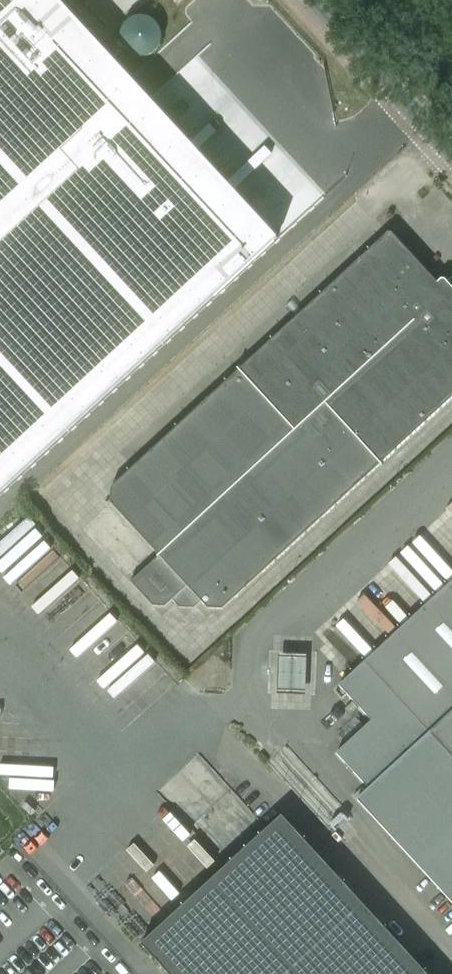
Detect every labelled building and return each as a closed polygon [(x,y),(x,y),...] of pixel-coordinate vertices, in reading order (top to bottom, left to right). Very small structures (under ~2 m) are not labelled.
[(277,241),(55,0),(0,0),(0,496),(277,241)] [(108,490),(110,504),(159,556),(130,581),(153,606),(163,607),(171,600),(178,608),(194,608),(201,602),(208,609),(222,611),(451,399),(451,287),(445,279),(442,279),(435,286),(389,235),(385,236),(108,490)] [(337,753),(371,788),(359,800),(451,901),(451,583),(364,664),(340,685),(372,721),(337,753)] [(307,662),(278,661),(277,699),(306,699),(307,662)] [(142,945),(168,973),(427,973),(283,816),(142,945)] [(182,817),(154,842),(192,883),(220,858),(182,817)]
